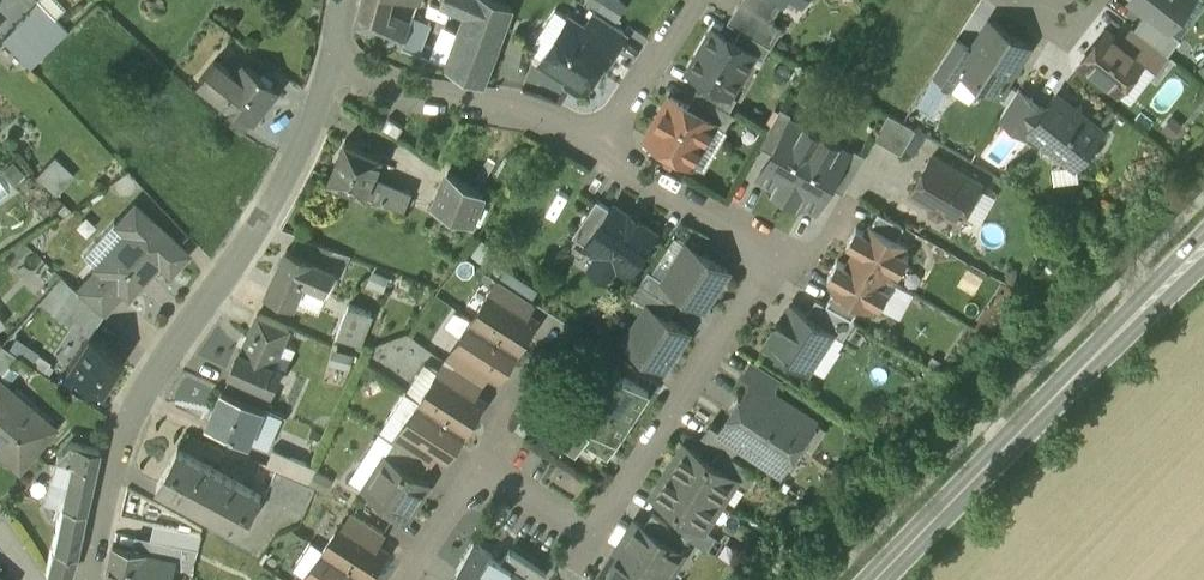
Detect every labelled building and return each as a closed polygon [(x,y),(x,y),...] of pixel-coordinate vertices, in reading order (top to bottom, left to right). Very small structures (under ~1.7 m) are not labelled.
[(361,11),(384,18),(386,12),(389,0),(364,0),(361,11)] [(448,69),(482,85),(512,6),(497,0),(441,0),(440,2),(469,14),(461,33),(449,66),(448,69)] [(782,0),(740,0),(739,1),(769,21),(783,0),(782,0)] [(1146,12),(1168,29),(1191,0),(1131,0),(1146,12)] [(769,21),(739,1),(727,20),(741,28),(770,45),(781,28),(769,21)] [(39,2),(1,39),(29,67),(67,30),(39,2)] [(410,22),(386,12),(384,18),(361,11),(359,10),(355,27),(402,48),(402,47),(410,22)] [(625,31),(593,11),(583,27),(607,43),(606,44),(613,49),(625,31)] [(1168,29),(1146,12),(1134,27),(1168,54),(1180,38),(1168,29)] [(461,33),(412,16),(410,22),(402,47),(449,66),(461,33)] [(583,27),(569,18),(542,59),(568,76),(569,84),(576,89),(585,87),(589,80),(588,72),(606,44),(607,43),(583,27)] [(972,48),(959,69),(961,70),(997,93),(1001,86),(1002,87),(1005,82),(1004,81),(1007,78),(1010,77),(1018,65),(1018,61),(1028,45),(997,25),(990,21),(972,48)] [(734,40),(711,27),(702,43),(704,44),(699,53),(697,51),(686,70),(706,81),(730,95),(731,94),(754,53),(755,52),(734,40)] [(1168,54),(1134,27),(1123,41),(1143,58),(1143,59),(1155,69),(1168,54)] [(770,45),(741,28),(734,40),(755,52),(754,53),(762,58),(770,45)] [(1123,41),(1106,29),(1080,62),(1117,91),(1143,59),(1143,58),(1123,41)] [(956,38),(932,74),(950,86),(961,70),(959,69),(972,48),(956,38)] [(277,88),(246,63),(236,75),(215,58),(199,77),(232,104),(252,120),(277,88)] [(730,95),(706,81),(699,94),(729,111),(736,98),(731,94),(730,95)] [(1018,87),(1000,115),(1024,134),(1028,129),(1045,108),(1018,87)] [(699,94),(695,92),(687,106),(714,121),(713,123),(724,129),(733,113),(699,94)] [(1103,130),(1056,94),(1045,108),(1028,129),(1056,151),(1057,158),(1096,154),(1094,141),(1103,130)] [(687,106),(671,96),(647,138),(690,163),(713,123),(714,121),(687,106)] [(232,104),(221,115),(241,133),(252,120),(232,104)] [(781,107),(759,145),(772,152),(791,118),(790,113),(781,107)] [(915,129),(888,113),(874,138),(901,153),(915,129)] [(403,126),(388,117),(381,128),(396,138),(403,126)] [(840,142),(804,122),(802,126),(792,121),(791,118),(772,152),(758,176),(774,185),(770,192),(772,193),(782,198),(782,199),(785,200),(795,206),(796,207),(800,200),(816,209),(830,185),(850,151),(847,152),(837,146),(840,142)] [(381,154),(345,138),(330,176),(365,192),(365,191),(371,178),(381,154)] [(850,151),(830,185),(843,192),(864,155),(854,149),(850,151)] [(55,153),(38,169),(57,189),(75,172),(55,153)] [(980,183),(932,155),(910,193),(930,204),(931,212),(938,216),(945,213),(958,220),(980,183)] [(483,194),(448,172),(433,206),(471,223),(483,194)] [(11,192),(0,176),(0,199),(11,192)] [(410,194),(371,178),(365,191),(365,192),(404,208),(410,194)] [(596,200),(572,235),(586,245),(610,209),(596,200)] [(186,253),(134,204),(116,223),(126,232),(95,266),(97,267),(122,290),(127,295),(157,262),(169,272),(186,253)] [(655,233),(613,205),(610,209),(586,245),(599,253),(590,267),(606,278),(615,264),(628,273),(655,233)] [(904,227),(878,212),(871,224),(897,239),(904,227)] [(871,224),(869,223),(864,232),(856,227),(846,244),(855,248),(850,257),(888,278),(893,270),(899,273),(908,257),(902,253),(907,245),(897,239),(871,224)] [(332,248),(297,235),(291,250),(324,265),(332,248)] [(690,242),(664,281),(684,293),(704,307),(729,268),(690,242)] [(291,250),(287,248),(272,281),(296,291),(298,287),(299,288),(303,278),(328,290),(337,270),(324,265),(291,250)] [(888,278),(850,257),(845,265),(837,260),(828,277),(836,282),(831,290),(833,291),(859,306),(869,312),(873,303),(880,307),(889,290),(883,287),(888,278)] [(97,267),(77,289),(102,312),(122,290),(97,267)] [(675,306),(684,293),(664,281),(648,270),(640,283),(675,306)] [(533,300),(499,277),(491,289),(526,312),(533,300)] [(667,319),(675,306),(640,283),(632,296),(648,307),(667,319)] [(377,297),(355,288),(341,320),(342,321),(337,334),(359,341),(377,297)] [(526,312),(491,289),(473,317),(517,347),(536,318),(526,312)] [(859,306),(833,291),(826,304),(852,319),(859,306)] [(854,321),(816,299),(806,314),(832,331),(831,332),(842,339),(854,321)] [(806,314),(792,305),(787,314),(783,312),(774,326),(777,328),(766,345),(806,371),(831,332),(832,331),(806,314)] [(648,307),(624,342),(664,368),(688,333),(667,319),(648,307)] [(289,327),(257,312),(250,328),(275,339),(282,342),(289,327)] [(517,347),(473,317),(454,346),(489,368),(499,375),(517,347)] [(275,339),(250,328),(241,349),(266,360),(275,339)] [(122,356),(87,333),(65,367),(99,390),(122,356)] [(16,354),(1,343),(0,344),(0,373),(16,354)] [(489,368),(454,346),(446,358),(481,380),(489,368)] [(241,349),(239,349),(229,371),(270,389),(280,367),(266,360),(241,349)] [(481,381),(446,358),(438,370),(473,393),(481,381)] [(779,378),(752,361),(743,376),(751,381),(752,379),(770,391),(779,378)] [(473,393),(438,370),(420,398),(465,428),(483,400),(473,393)] [(605,404),(582,439),(599,450),(605,443),(612,447),(648,392),(623,376),(605,404)] [(751,381),(740,399),(738,398),(730,410),(732,411),(720,429),(719,431),(737,443),(781,471),(814,419),(770,391),(752,379),(751,381)] [(18,468),(54,426),(0,380),(0,453),(18,468)] [(554,397),(537,386),(521,410),(538,421),(544,412),(554,397)] [(263,405),(223,387),(208,421),(231,432),(230,433),(248,440),(263,405)] [(587,419),(554,397),(544,412),(555,419),(547,431),(576,449),(582,439),(605,404),(599,400),(587,419)] [(465,428),(420,398),(401,427),(436,450),(446,456),(465,428)] [(737,443),(719,431),(720,429),(712,424),(703,438),(720,449),(729,455),(737,443)] [(436,450),(401,427),(393,439),(428,462),(436,450)] [(428,462),(393,439),(384,453),(419,476),(428,462)] [(98,448),(70,442),(57,457),(43,499),(60,504),(84,510),(98,448)] [(712,462),(685,445),(669,470),(719,503),(735,479),(736,478),(712,462)] [(261,494),(177,448),(158,483),(241,529),(261,494)] [(315,467),(272,448),(266,462),(308,481),(315,467)] [(729,455),(720,449),(712,462),(736,478),(735,479),(747,486),(756,473),(729,455)] [(419,476),(384,453),(364,485),(408,514),(429,482),(419,476)] [(308,481),(276,467),(265,494),(304,511),(315,486),(308,481)] [(669,470),(652,496),(678,513),(703,529),(703,528),(719,503),(669,470)] [(84,510),(60,504),(51,549),(45,572),(67,578),(74,556),(75,556),(84,510)] [(383,530),(353,510),(345,522),(375,542),(383,530)] [(703,529),(678,513),(670,526),(688,537),(706,549),(715,535),(703,528),(703,529)] [(670,526),(652,514),(643,526),(679,550),(688,537),(670,526)] [(345,522),(341,519),(324,546),(368,575),(386,549),(375,542),(345,522)] [(643,526),(635,521),(619,547),(667,578),(683,552),(679,550),(643,526)] [(201,532),(154,522),(150,537),(197,548),(201,532)] [(150,537),(147,552),(163,555),(175,558),(173,566),(182,566),(183,545),(150,537)] [(474,541),(455,569),(457,571),(471,579),(523,579),(525,576),(532,579),(540,579),(546,571),(509,547),(502,559),(474,541)] [(112,544),(105,578),(107,579),(158,579),(163,555),(147,552),(112,544)] [(182,566),(193,568),(197,548),(183,545),(182,566)] [(324,546),(306,573),(316,579),(365,579),(368,575),(324,546)] [(619,547),(602,573),(610,578),(613,579),(666,579),(667,578),(619,547)] [(457,571),(451,579),(471,579),(457,571)]
